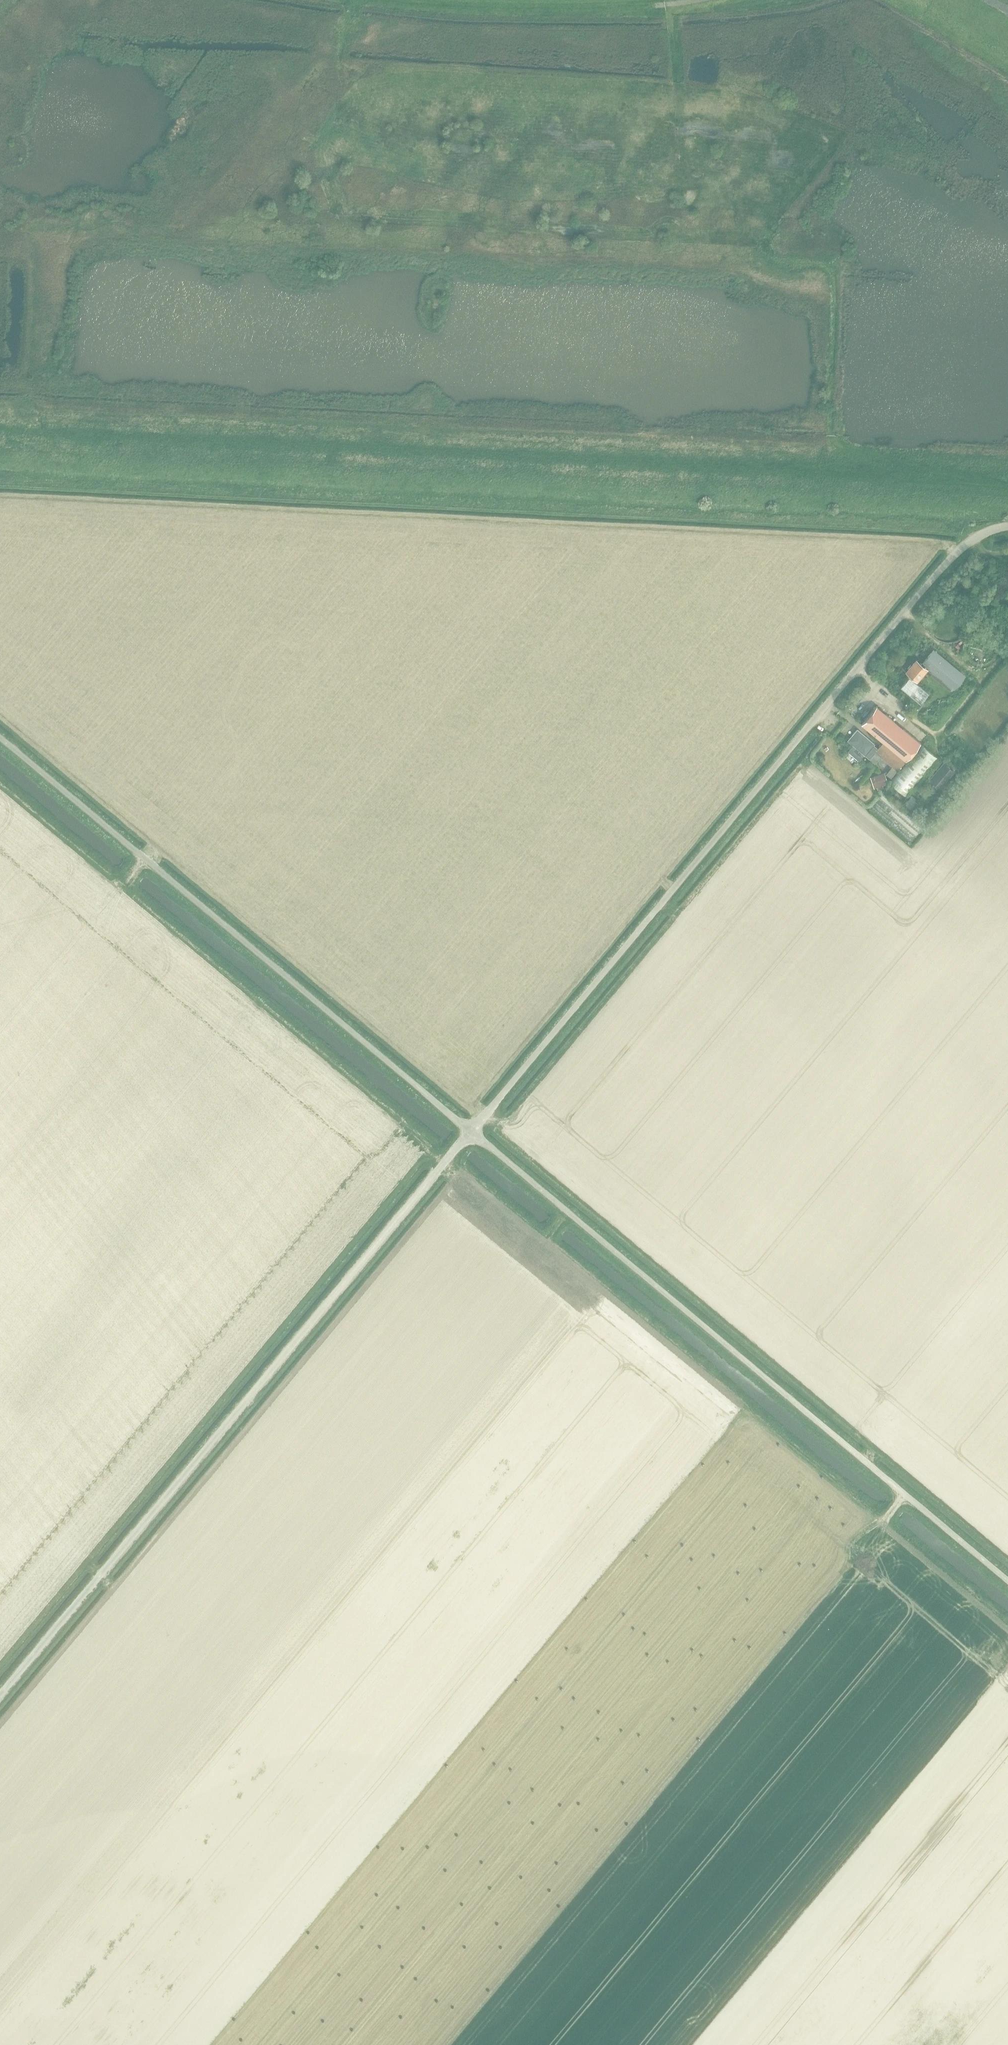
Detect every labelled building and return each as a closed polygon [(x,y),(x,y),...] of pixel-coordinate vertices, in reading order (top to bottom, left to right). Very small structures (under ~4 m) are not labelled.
[(914,659),(905,670),(916,679),(925,668),(928,670),(931,666),(925,661),(922,665),(914,659)] [(932,670),(941,678),(946,672),(937,664),(932,670)] [(860,723),(883,741),(905,760),(919,742),(875,705),(860,723)] [(874,744),(856,730),(847,741),(853,745),(848,752),(858,760),(863,754),(865,755),(865,754),(869,758),(874,751),(877,748),(872,745),(874,744)] [(905,760),(883,741),(874,751),(892,766),(886,774),(890,777),(905,760)] [(897,788),(929,750),(921,743),(889,782),(897,788)] [(906,796),(937,757),(929,750),(897,788),(906,796)] [(944,761),(929,779),(939,787),(954,770),(944,761)] [(884,772),(870,777),(872,783),(873,783),(874,788),(888,783),(884,772)] [(914,836),(924,823),(884,791),(876,802),(900,822),(904,817),(907,819),(902,826),(914,836)] [(910,809),(918,800),(912,795),(904,804),(910,809)]
